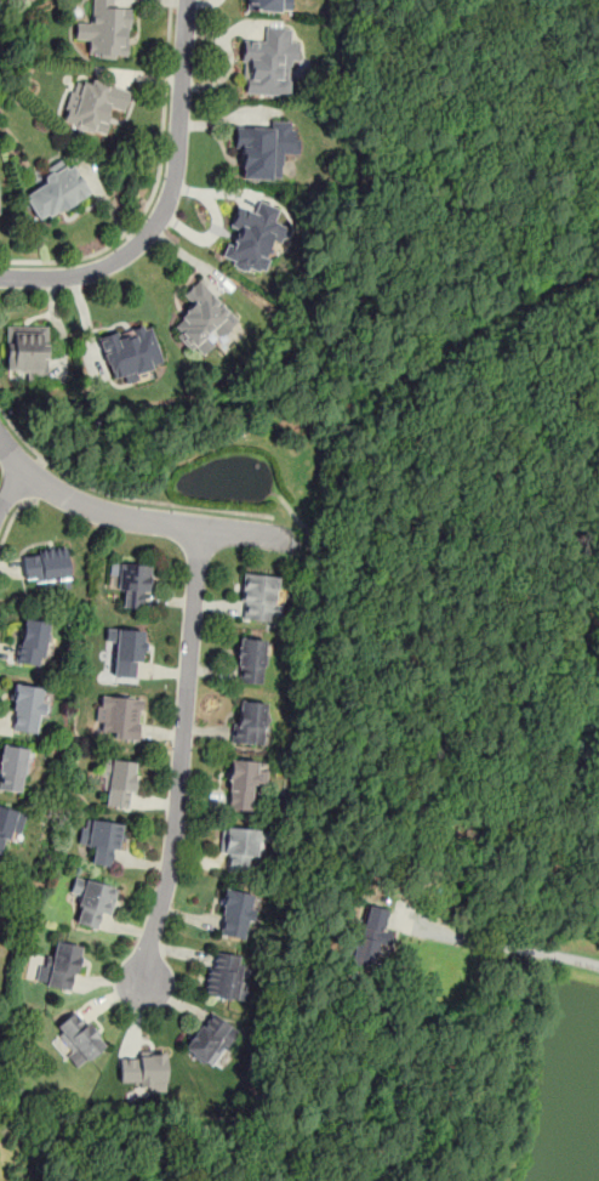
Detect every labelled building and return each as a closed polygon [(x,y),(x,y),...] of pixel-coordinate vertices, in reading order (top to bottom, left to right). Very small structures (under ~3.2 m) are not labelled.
[(113,7),(113,0),(90,0),(89,23),(74,23),(74,40),(87,40),(87,55),(127,57),(130,8),(113,7)] [(290,0),(244,0),(244,11),(290,11),(290,0)] [(241,39),(241,93),(289,95),(290,62),(298,62),(298,40),(290,40),(290,27),(264,27),(264,40),(241,39)] [(103,135),(109,109),(122,113),(130,89),(85,76),(82,85),(73,81),(61,123),(103,135)] [(297,154),(298,121),(269,120),(269,126),(234,126),(234,151),(244,151),(243,177),(281,178),(283,153),(297,154)] [(90,193),(68,155),(40,171),(46,181),(23,194),(40,222),(90,193)] [(263,273),(281,208),(257,200),(255,209),(235,204),(229,228),(232,228),(223,262),(263,273)] [(199,278),(182,295),(192,306),(170,328),(199,358),(239,319),(199,278)] [(149,322),(97,337),(110,384),(164,368),(149,322)] [(46,327),(5,327),(5,377),(46,377),(46,327)] [(24,583),(69,580),(68,547),(23,550),(24,583)] [(116,604),(146,607),(149,563),(120,562),(116,604)] [(238,620),(278,623),(281,575),(241,572),(238,620)] [(40,668),(47,621),(22,618),(15,663),(40,668)] [(114,678),(142,678),(142,628),(105,628),(105,648),(114,648),(114,678)] [(234,681),(262,685),(267,638),(238,635),(234,681)] [(39,733),(45,687),(13,682),(7,728),(39,733)] [(139,695),(97,694),(96,727),(108,727),(108,740),(139,740),(139,695)] [(229,744),(263,748),(268,702),(234,698),(229,744)] [(0,743),(0,789),(22,791),(27,745),(0,743)] [(131,807),(133,759),(104,757),(101,805),(131,807)] [(250,810),(251,785),(264,785),(264,760),(228,759),(226,810),(250,810)] [(0,804),(0,855),(2,856),(8,831),(21,834),(25,811),(0,804)] [(124,822),(81,814),(78,844),(90,846),(87,862),(116,867),(124,822)] [(257,858),(261,829),(222,825),(219,851),(228,852),(226,869),(244,871),(245,857),(257,858)] [(110,916),(119,886),(74,874),(68,895),(81,898),(74,921),(95,927),(98,914),(110,916)] [(217,935),(247,939),(253,893),(223,888),(217,935)] [(369,904),(353,964),(381,971),(392,931),(382,929),(387,909),(369,904)] [(81,944),(56,939),(52,954),(45,952),(38,983),(72,990),(81,944)] [(236,1001),(244,956),(212,952),(205,995),(236,1001)] [(52,1028),(80,1064),(105,1044),(78,1007),(52,1028)] [(183,1050),(212,1067),(236,1028),(206,1010),(183,1050)] [(165,1054),(119,1054),(119,1083),(138,1083),(138,1090),(165,1090),(165,1054)]
